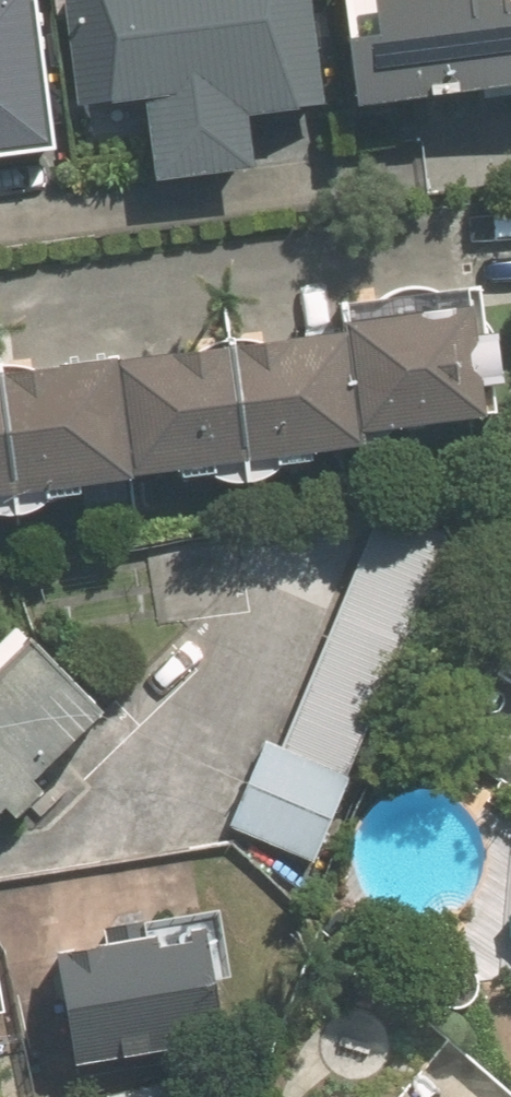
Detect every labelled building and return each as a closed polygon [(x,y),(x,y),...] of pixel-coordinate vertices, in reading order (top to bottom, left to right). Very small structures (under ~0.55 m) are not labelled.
[(56,175),(30,0),(0,0),(0,183),(56,175)] [(308,0),(62,0),(75,105),(143,96),(154,177),(251,164),(244,111),(321,101),(308,0)] [(357,110),(506,92),(510,93),(510,0),(343,0),(357,110)] [(342,336),(355,436),(480,421),(466,312),(341,328),(342,336)] [(230,350),(244,467),(357,453),(355,436),(342,336),(230,350)] [(131,481),(244,467),(230,350),(116,364),(131,481)] [(131,481),(116,364),(0,379),(0,401),(12,496),(131,481)] [(12,496),(0,401),(0,498),(12,496)] [(343,781),(453,542),(382,509),(272,748),(266,746),(230,825),(310,862),(347,782),(343,781)] [(96,721),(22,647),(12,635),(0,647),(0,816),(1,815),(11,825),(39,798),(29,788),(96,721)] [(495,673),(510,684),(510,648),(495,673)] [(73,1070),(219,1047),(208,980),(227,977),(217,917),(103,936),(105,949),(54,958),(73,1070)] [(457,965),(453,965),(449,965),(445,967),(441,968),(438,970),(436,973),(433,976),(432,979),(430,984),(430,988),(430,992),(432,996),(433,999),(435,1002),(438,1005),(442,1007),(446,1010),(449,1010),(453,1011),(457,1011),(461,1009),(465,1008),(468,1006),(470,1003),(473,1000),(474,996),(476,992),(476,988),(476,983),(475,980),(473,977),(471,974),(468,970),(465,967),(461,965),(457,965)] [(110,1096),(189,1096),(185,1078),(110,1096)]
